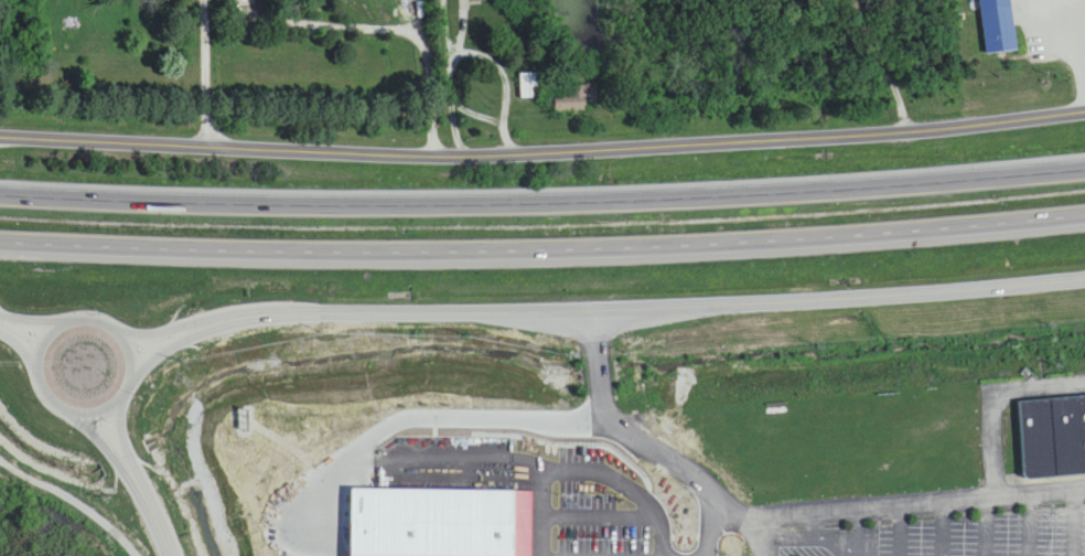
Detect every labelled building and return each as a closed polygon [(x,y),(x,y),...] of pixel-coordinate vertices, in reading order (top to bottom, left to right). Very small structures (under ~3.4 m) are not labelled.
[(981,10),(986,55),(1016,52),(1012,7),(981,10)] [(538,99),(538,74),(520,74),(520,99),(538,99)] [(553,113),(585,113),(585,105),(595,105),(595,87),(573,87),(573,96),(553,96),(553,113)] [(1025,480),(1084,474),(1084,397),(1019,404),(1025,480)]
